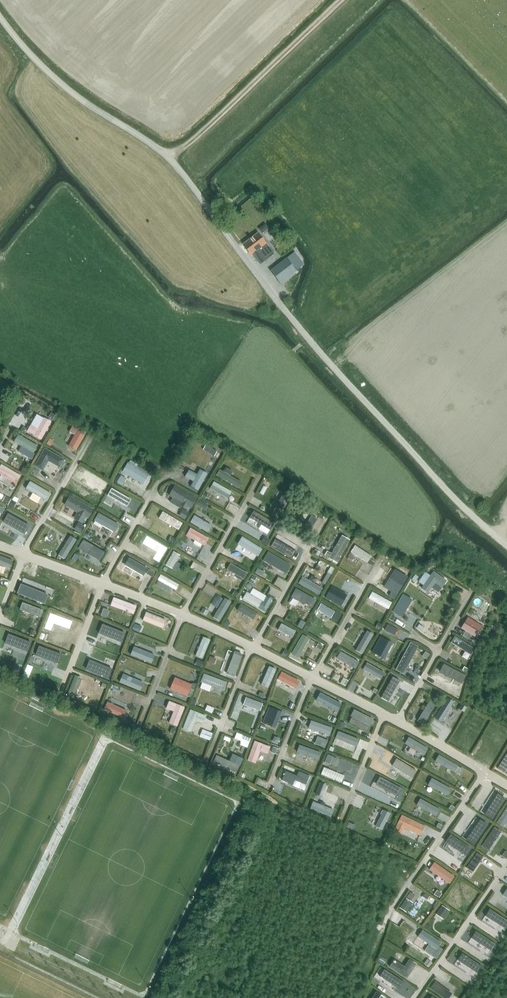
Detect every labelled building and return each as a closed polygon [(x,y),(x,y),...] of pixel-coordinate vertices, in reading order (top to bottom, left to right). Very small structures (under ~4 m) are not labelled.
[(269,249),(270,249),(258,233),(242,245),(250,255),(252,254),(256,259),(257,258),(269,249)] [(282,252),(290,245),(284,238),(277,245),(282,252)] [(269,249),(257,258),(260,263),(273,254),(269,249)] [(304,264),(303,263),(295,252),(270,271),(280,284),(302,266),(304,264)] [(41,440),(52,422),(44,417),(38,428),(31,424),(27,431),(34,435),(34,436),(41,440)] [(76,450),(87,432),(79,427),(78,429),(72,426),(69,432),(74,435),(68,446),(76,450)] [(14,442),(33,454),(38,446),(18,435),(14,442)] [(54,441),(49,438),(46,444),(50,447),(54,441)] [(45,449),(35,466),(43,470),(48,461),(60,467),(64,460),(45,449)] [(128,462),(122,472),(143,485),(149,474),(136,467),(137,464),(131,460),(129,463),(128,462)] [(16,484),(21,476),(1,464),(0,466),(0,474),(16,484)] [(216,475),(239,488),(242,482),(231,476),(233,471),(226,467),(223,471),(220,469),(216,475)] [(198,491),(207,473),(200,469),(197,474),(189,470),(185,477),(193,481),(190,486),(198,491)] [(123,486),(127,478),(120,475),(117,483),(123,486)] [(98,504),(108,484),(101,480),(90,501),(98,504)] [(29,481),(25,489),(47,502),(51,494),(29,481)] [(210,489),(227,499),(231,492),(214,482),(210,489)] [(197,498),(175,485),(169,496),(181,503),(179,505),(186,509),(188,507),(191,509),(197,498)] [(107,496),(127,508),(131,500),(111,488),(107,496)] [(94,509),(70,495),(64,505),(77,513),(73,519),(83,524),(86,518),(88,519),(94,509)] [(289,499),(282,495),(271,515),(278,519),(289,499)] [(2,502),(8,505),(11,500),(5,496),(2,502)] [(178,516),(185,520),(189,513),(183,509),(178,516)] [(254,511),(250,518),(270,530),(274,523),(254,511)] [(159,518),(178,530),(182,523),(163,512),(159,518)] [(98,513),(94,521),(95,522),(102,526),(115,533),(119,525),(98,513)] [(190,522),(208,533),(212,526),(194,515),(190,522)] [(308,534),(318,519),(311,515),(306,524),(299,520),(295,526),(308,534)] [(78,523),(74,529),(80,533),(84,526),(78,523)] [(208,538),(190,528),(186,536),(194,541),(201,545),(204,546),(208,538)] [(327,551),(324,555),(328,558),(329,558),(337,563),(341,557),(341,556),(350,540),(342,535),(331,553),(327,551)] [(77,541),(70,536),(58,555),(65,560),(77,541)] [(237,544),(258,557),(262,549),(242,536),(237,544)] [(83,538),(78,545),(99,557),(103,549),(83,538)] [(275,539),(271,546),(291,558),(296,551),(275,539)] [(174,546),(180,549),(183,544),(177,541),(174,546)] [(350,552),(367,563),(371,556),(355,545),(350,552)] [(165,565),(172,569),(176,562),(180,555),(173,551),(165,565)] [(269,564),(279,569),(279,570),(285,573),(290,565),(268,552),(263,561),(269,564)] [(12,561),(0,556),(0,565),(10,569),(12,561)] [(124,565),(143,576),(148,569),(129,558),(124,565)] [(230,563),(227,570),(237,576),(236,578),(241,581),(242,579),(244,580),(248,573),(230,563)] [(331,566),(327,573),(331,576),(335,569),(331,566)] [(397,570),(386,587),(397,594),(408,576),(397,570)] [(425,572),(418,582),(423,585),(421,588),(428,593),(435,583),(442,588),(447,580),(433,571),(430,575),(425,572)] [(157,580),(175,590),(178,585),(160,575),(157,580)] [(302,577),(298,583),(318,595),(322,588),(302,577)] [(47,595),(21,585),(17,594),(43,605),(47,595)] [(347,596),(331,587),(326,597),(342,606),(347,596)] [(291,598),(302,604),(302,603),(312,608),(317,601),(296,589),(291,598)] [(266,597),(263,602),(246,592),(242,599),(265,612),(272,600),(266,597)] [(392,603),(372,592),(368,598),(388,609),(392,603)] [(393,612),(402,617),(412,599),(403,594),(393,612)] [(110,606),(133,615),(136,606),(113,598),(110,606)] [(231,603),(225,599),(213,618),(220,622),(231,603)] [(22,602),(19,609),(40,618),(43,610),(22,602)] [(317,610),(331,618),(335,611),(321,603),(317,610)] [(237,610),(253,620),(257,613),(241,604),(237,610)] [(338,621),(339,619),(342,614),(336,611),(333,616),(332,618),(338,621)] [(142,621),(162,629),(166,620),(146,612),(142,621)] [(482,626),(467,617),(461,628),(475,637),(482,626)] [(131,629),(138,632),(140,626),(134,623),(131,629)] [(281,624),(278,630),(292,638),(295,631),(281,624)] [(387,625),(384,631),(389,633),(392,628),(387,625)] [(356,650),(363,654),(374,635),(367,631),(356,650)] [(303,635),(291,654),(298,658),(310,639),(303,635)] [(450,643),(471,655),(475,649),(454,636),(450,643)] [(210,640),(203,637),(195,656),(202,659),(210,640)] [(387,653),(392,643),(381,637),(372,652),(381,656),(384,651),(387,653)] [(403,675),(418,648),(411,643),(396,671),(403,675)] [(130,655),(151,663),(155,655),(133,646),(130,655)] [(243,654),(234,651),(226,674),(234,677),(243,654)] [(340,651),(336,658),(355,669),(359,662),(340,651)] [(208,662),(214,664),(216,659),(210,656),(208,662)] [(194,665),(201,668),(203,662),(197,659),(194,665)] [(381,680),(385,674),(367,663),(363,669),(381,680)] [(444,665),(440,672),(461,683),(465,676),(444,665)] [(276,669),(269,666),(261,685),(268,688),(276,669)] [(277,680),(295,689),(300,681),(281,672),(277,680)] [(119,682),(140,691),(143,683),(122,674),(119,682)] [(200,682),(224,691),(227,683),(203,674),(200,682)] [(82,678),(74,675),(67,695),(74,698),(82,678)] [(192,684),(175,677),(170,689),(187,696),(192,684)] [(343,678),(340,683),(346,686),(349,681),(343,678)] [(341,705),(321,694),(317,701),(338,712),(341,705)] [(246,697),(243,705),(260,711),(263,704),(246,697)] [(450,708),(452,710),(455,705),(453,703),(454,702),(448,698),(434,718),(441,723),(450,708)] [(436,704),(429,700),(417,721),(423,725),(436,704)] [(177,727),(185,707),(169,701),(166,708),(173,711),(168,723),(177,727)] [(103,710),(123,719),(127,711),(107,702),(103,710)] [(277,722),(281,712),(269,707),(263,723),(271,727),(274,721),(277,722)] [(190,709),(182,729),(191,732),(196,720),(203,723),(206,716),(190,709)] [(351,717),(370,727),(373,720),(354,710),(351,717)] [(311,720),(308,727),(328,736),(331,728),(311,720)] [(338,731),(335,738),(355,746),(358,739),(338,731)] [(237,734),(235,739),(241,742),(241,744),(248,746),(251,739),(237,734)] [(327,742),(318,738),(315,745),(324,749),(327,742)] [(428,749),(409,738),(405,744),(424,755),(428,749)] [(254,741),(247,760),(256,763),(260,751),(268,754),(270,747),(254,741)] [(320,753),(299,745),(297,753),(318,760),(320,753)] [(277,755),(279,749),(273,747),(271,753),(277,755)] [(497,769),(504,774),(506,769),(506,753),(497,769)] [(213,762),(236,773),(240,766),(243,759),(233,754),(229,761),(216,755),(213,762)] [(328,755),(325,763),(330,765),(333,757),(328,755)] [(454,773),(458,766),(439,755),(435,762),(454,773)] [(344,775),(324,767),(321,774),(341,783),(344,775)] [(463,769),(458,767),(455,772),(460,775),(463,769)] [(380,778),(376,786),(397,797),(401,789),(380,778)] [(447,796),(451,789),(431,779),(428,785),(447,796)] [(498,794),(485,814),(492,819),(505,799),(498,794)] [(417,805),(436,816),(440,809),(420,798),(417,805)] [(313,801),(310,808),(330,816),(333,809),(313,801)] [(502,828),(506,821),(506,807),(496,823),(502,828)] [(382,829),(390,813),(384,810),(375,826),(382,829)] [(420,835),(424,826),(402,816),(395,830),(401,833),(404,827),(420,835)] [(480,820),(467,840),(473,844),(487,825),(480,820)] [(494,828),(482,846),(488,850),(500,832),(494,828)] [(451,835),(446,842),(466,855),(470,848),(451,835)] [(476,853),(467,867),(473,871),(482,857),(476,853)] [(434,863),(429,870),(449,883),(454,876),(434,863)] [(407,897),(400,907),(406,911),(413,901),(407,897)] [(443,918),(449,910),(442,906),(436,914),(443,918)] [(486,915),(505,929),(506,926),(506,920),(490,908),(486,915)] [(422,930),(418,936),(436,949),(441,942),(422,930)] [(476,931),(472,938),(491,951),(496,944),(476,931)] [(462,953),(458,960),(477,973),(482,966),(462,953)] [(395,960),(390,968),(406,979),(416,964),(409,959),(404,967),(395,960)] [(427,959),(424,964),(429,968),(432,963),(427,959)] [(384,970),(380,977),(400,989),(404,982),(384,970)] [(452,992),(436,980),(431,988),(445,997),(448,997),(452,992)]
